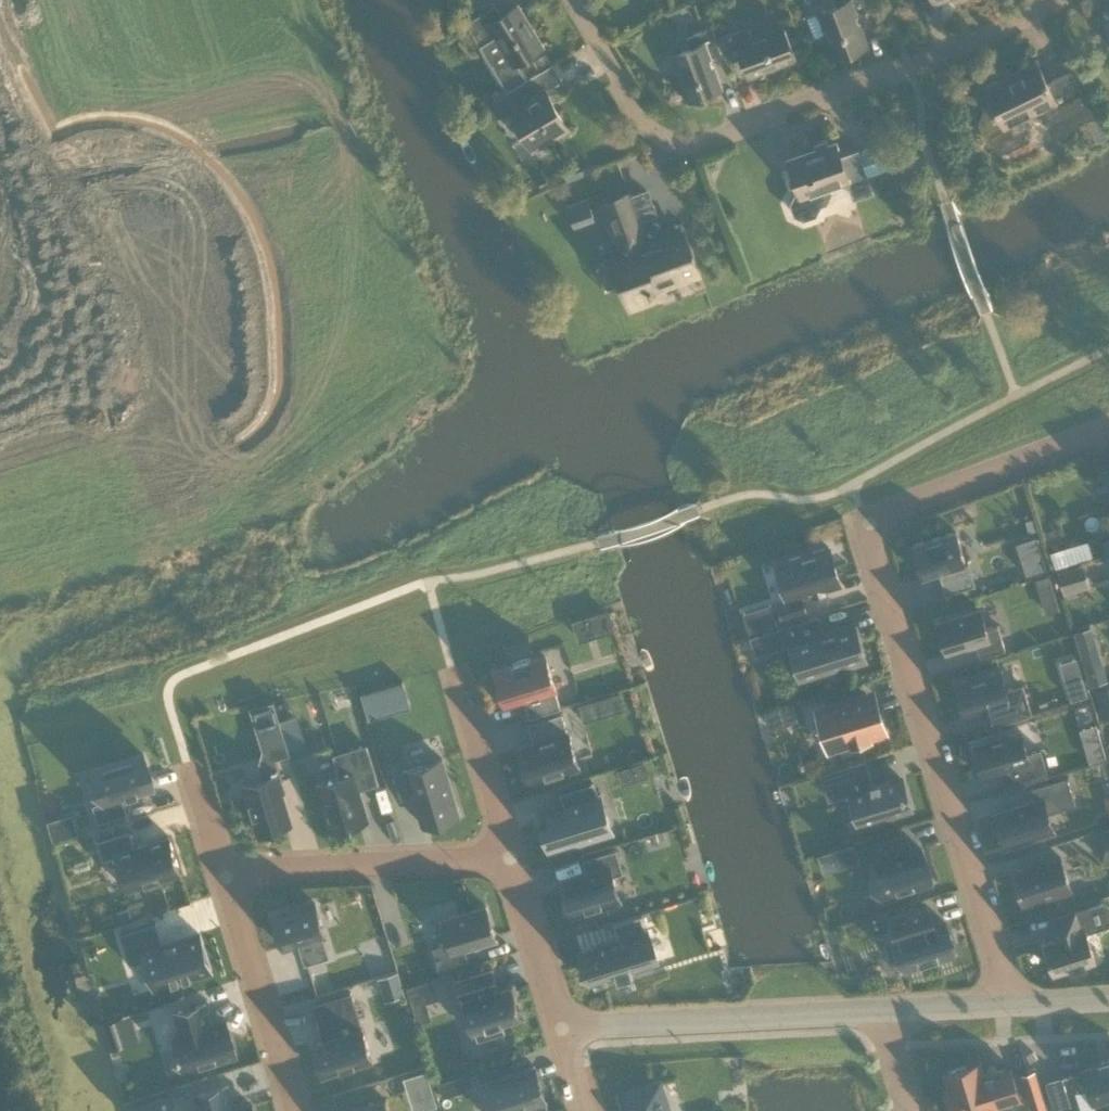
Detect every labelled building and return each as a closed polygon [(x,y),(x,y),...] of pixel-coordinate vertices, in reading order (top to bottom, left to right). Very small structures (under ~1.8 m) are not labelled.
[(705,13),(700,0),(687,5),(692,17),(705,13)] [(868,9),(864,0),(835,0),(837,6),(808,16),(815,36),(828,31),(835,52),(865,42),(855,14),(868,9)] [(517,7),(502,16),(495,4),(467,22),(481,45),(492,38),(502,55),(508,51),(513,60),(540,44),(517,7)] [(709,57),(721,52),(712,26),(687,36),(691,49),(674,55),(689,96),(719,85),(709,57)] [(744,55),(751,72),(792,57),(781,27),(753,38),(748,26),(723,35),(732,60),(744,55)] [(536,63),(540,70),(552,63),(547,56),(536,63)] [(1025,125),(1022,119),(1044,108),(1051,121),(1049,126),(1052,132),(1058,135),(1065,132),(1067,126),(1091,114),(1070,71),(1048,82),(1037,61),(1013,72),(1011,67),(999,73),(1002,78),(985,87),(995,108),(988,111),(983,127),(990,143),(1006,148),(1020,141),(1025,125)] [(553,63),(500,94),(532,148),(568,127),(546,88),(562,78),(553,63)] [(511,85),(523,79),(517,68),(505,75),(511,85)] [(1097,141),(1108,135),(1099,116),(1087,121),(1097,141)] [(789,160),(801,193),(797,195),(792,204),(795,214),(805,219),(817,215),(822,205),(827,203),(832,192),(831,188),(849,182),(854,198),(873,191),(859,152),(842,158),(837,143),(831,145),(829,138),(815,143),(817,150),(789,160)] [(653,287),(699,270),(685,231),(643,247),(638,235),(644,233),(630,195),(598,207),(612,245),(617,243),(622,255),(614,258),(631,302),(655,293),(653,287)] [(566,206),(572,222),(593,214),(587,198),(566,206)] [(939,573),(946,593),(975,584),(968,562),(966,563),(956,531),(913,545),(923,578),(939,573)] [(1065,545),(1050,550),(1055,566),(1070,562),(1065,545)] [(829,547),(785,561),(793,586),(784,588),(787,599),(779,602),(785,619),(806,612),(800,595),(840,583),(829,547)] [(1042,555),(1022,562),(1026,574),(1046,568),(1042,555)] [(1083,566),(1058,573),(1063,590),(1088,582),(1083,566)] [(1051,576),(1038,580),(1042,592),(1055,588),(1051,576)] [(770,603),(744,612),(751,635),(753,635),(777,627),(778,627),(770,603)] [(947,653),(976,644),(980,656),(1005,648),(998,624),(987,627),(981,609),(937,622),(947,653)] [(595,630),(612,625),(607,610),(591,615),(595,630)] [(854,623),(824,632),(819,614),(778,627),(777,627),(753,635),(751,635),(750,636),(756,655),(792,644),(802,677),(802,678),(802,680),(865,660),(864,658),(864,659),(853,625),(854,625),(854,623)] [(1090,626),(1075,630),(1087,672),(1103,667),(1090,626)] [(524,698),(529,717),(561,707),(555,688),(556,688),(546,656),(531,660),(530,657),(513,662),(514,665),(495,671),(505,704),(524,698)] [(1001,669),(955,683),(966,716),(982,711),(987,726),(987,727),(988,727),(1007,721),(1032,713),(1023,684),(1007,689),(1001,669)] [(405,677),(362,690),(369,712),(412,699),(405,677)] [(1083,677),(1067,682),(1073,700),(1088,695),(1083,677)] [(1095,689),(1103,718),(1108,716),(1108,685),(1095,689)] [(869,737),(886,732),(879,706),(871,708),(866,692),(819,707),(832,748),(852,742),(853,747),(870,742),(869,737)] [(589,701),(579,704),(584,721),(594,718),(589,701)] [(279,719),(274,703),(256,709),(266,742),(285,737),(279,719)] [(529,781),(579,765),(569,733),(568,733),(562,712),(528,723),(534,743),(519,748),(529,781)] [(296,714),(279,719),(285,737),(288,749),(305,744),(296,714)] [(974,745),(984,776),(1019,765),(1025,782),(1049,775),(1040,748),(1028,752),(1021,730),(974,745)] [(1101,739),(1084,744),(1089,761),(1106,756),(1101,739)] [(367,745),(335,755),(341,775),(320,782),(334,830),(367,820),(358,789),(379,782),(367,745)] [(244,783),(250,801),(249,801),(253,816),(254,816),(260,833),(291,824),(281,793),(287,792),(276,758),(258,763),(263,778),(244,783)] [(442,758),(406,769),(406,770),(394,773),(401,797),(414,793),(423,825),(459,814),(442,758)] [(866,758),(820,772),(829,800),(851,793),(861,824),(910,809),(900,776),(874,784),(866,758)] [(107,809),(96,812),(101,830),(130,821),(125,805),(157,795),(147,763),(97,778),(107,809)] [(1054,829),(1048,812),(1075,803),(1067,777),(1069,777),(1068,775),(1031,786),(1032,788),(1034,787),(1038,800),(995,813),(1005,844),(1054,829)] [(604,810),(594,779),(593,779),(593,781),(561,791),(564,804),(549,809),(552,819),(542,822),(550,850),(607,833),(601,811),(604,810)] [(79,834),(73,813),(48,820),(54,841),(79,834)] [(130,829),(97,839),(102,856),(115,852),(126,889),(181,872),(169,835),(135,846),(130,829)] [(1095,833),(1103,860),(1108,858),(1108,829),(1095,833)] [(868,843),(875,864),(873,864),(882,895),(932,880),(923,849),(907,854),(901,833),(868,843)] [(843,848),(848,865),(862,861),(856,844),(843,848)] [(583,859),(587,873),(560,881),(571,915),(620,899),(613,875),(624,872),(616,848),(583,859)] [(1013,871),(1023,902),(1050,894),(1051,897),(1071,890),(1061,857),(1013,871)] [(1057,939),(1044,943),(1053,973),(1070,968),(1071,970),(1086,966),(1086,963),(1095,960),(1086,932),(1096,929),(1108,925),(1108,904),(1103,901),(1089,906),(1050,918),(1057,939)] [(316,902),(273,915),(283,946),(298,942),(305,964),(330,956),(323,934),(325,933),(316,902)] [(932,925),(926,904),(892,915),(898,936),(895,937),(905,970),(955,955),(945,921),(932,925)] [(496,939),(486,906),(443,919),(449,941),(433,946),(440,970),(469,961),(465,948),(496,939)] [(618,980),(618,979),(631,975),(632,976),(630,970),(657,961),(647,931),(646,931),(641,916),(643,915),(642,914),(612,924),(612,925),(614,924),(618,940),(581,951),(590,982),(616,974),(618,980)] [(157,921),(120,932),(129,964),(146,958),(155,988),(211,970),(199,933),(162,945),(155,923),(157,922),(157,921)] [(496,985),(491,969),(456,979),(473,1033),(477,1032),(479,1038),(504,1030),(502,1024),(520,1018),(511,987),(497,992),(495,985),(496,985)] [(378,977),(384,998),(403,992),(397,971),(378,977)] [(415,1006),(428,1002),(440,999),(434,980),(409,988),(414,1005),(415,1006)] [(322,1029),(323,1028),(327,1039),(312,1043),(322,1076),(372,1060),(352,993),(314,1005),(322,1029)] [(185,1071),(237,1055),(226,1019),(211,1024),(204,1003),(175,1012),(181,1033),(174,1035),(185,1071)] [(110,1048),(123,1044),(115,1018),(102,1022),(110,1048)] [(1108,1098),(1108,1059),(1099,1062),(1100,1064),(1083,1069),(1084,1070),(1073,1073),(1078,1090),(1089,1087),(1093,1102),(1108,1098)] [(949,1085),(943,1087),(951,1110),(996,1110),(994,1106),(1020,1098),(1011,1066),(985,1074),(981,1061),(945,1072),(949,1085)] [(511,1109),(511,1110),(517,1110),(528,1108),(527,1106),(545,1101),(548,1110),(549,1110),(546,1100),(536,1067),(480,1085),(488,1110),(505,1110),(511,1109)] [(1020,1072),(1030,1110),(1047,1110),(1035,1068),(1020,1072)] [(406,1088),(430,1081),(426,1069),(403,1077),(406,1088)] [(464,1075),(439,1082),(443,1097),(468,1089),(464,1075)] [(1071,1105),(1062,1076),(1045,1081),(1054,1110),(1071,1105)] [(624,1095),(629,1110),(667,1110),(659,1084),(624,1095)] [(195,1094),(200,1110),(254,1110),(252,1104),(235,1109),(227,1085),(195,1094)] [(130,1103),(132,1110),(166,1110),(165,1106),(175,1103),(171,1090),(130,1103)] [(347,1110),(390,1110),(386,1099),(347,1110)]
